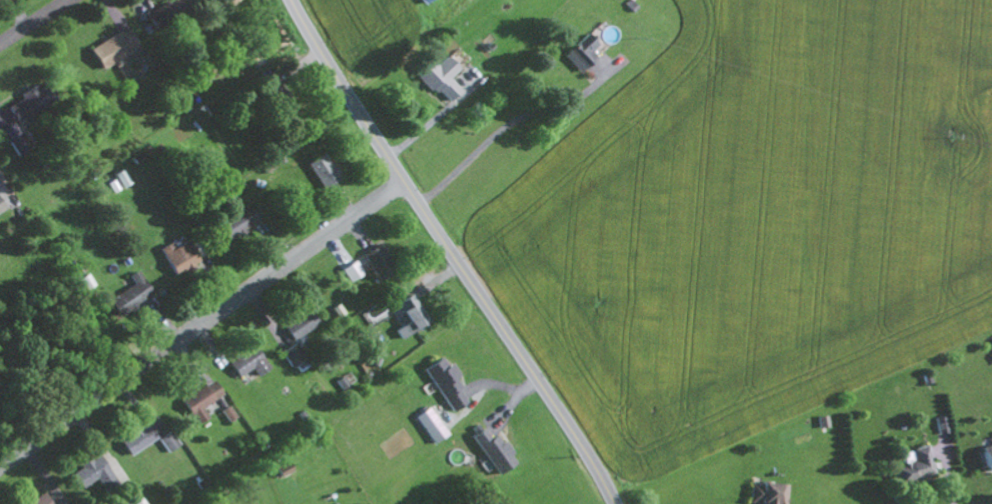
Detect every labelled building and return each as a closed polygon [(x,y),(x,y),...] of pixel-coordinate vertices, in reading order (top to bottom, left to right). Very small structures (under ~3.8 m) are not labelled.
[(166,20),(181,12),(175,0),(162,0),(157,2),(166,20)] [(87,48),(98,69),(112,62),(113,62),(138,49),(126,27),(87,48)] [(597,45),(585,32),(562,55),(578,72),(595,55),(591,51),(597,45)] [(415,74),(445,103),(458,89),(447,78),(457,68),(444,55),(435,64),(427,56),(419,65),(422,67),(415,74)] [(17,94),(19,98),(5,106),(17,126),(49,107),(34,83),(17,94)] [(15,155),(29,147),(21,131),(6,139),(15,155)] [(304,163),(320,189),(338,178),(322,152),(304,163)] [(120,188),(129,182),(121,168),(112,173),(120,188)] [(256,223),(249,207),(214,222),(221,238),(256,223)] [(157,247),(170,274),(197,262),(186,239),(170,246),(168,242),(157,247)] [(394,270),(381,243),(361,252),(374,279),(394,270)] [(339,268),(347,282),(361,273),(353,259),(339,268)] [(132,283),(107,299),(118,316),(152,295),(136,270),(127,275),(132,283)] [(392,330),(398,338),(427,321),(409,293),(393,303),(405,322),(392,330)] [(292,341),(317,323),(305,307),(280,324),(292,341)] [(279,351),(288,367),(303,357),(294,342),(279,351)] [(250,368),(255,375),(267,368),(253,345),(226,361),(235,377),(250,368)] [(464,402),(456,388),(460,386),(441,355),(421,368),(449,412),(464,402)] [(354,380),(347,371),(334,381),(341,390),(354,380)] [(180,399),(195,424),(206,417),(200,407),(220,395),(210,380),(180,399)] [(445,434),(426,407),(413,416),(431,443),(445,434)] [(816,416),(817,427),(826,426),(825,415),(816,416)] [(116,437),(124,454),(153,440),(145,423),(116,437)] [(468,437),(495,474),(513,461),(494,434),(487,439),(479,428),(468,437)] [(177,444),(166,431),(156,439),(166,453),(177,444)] [(985,471),(991,469),(991,443),(978,447),(985,471)] [(889,464),(893,483),(932,476),(927,446),(901,451),(903,462),(889,464)] [(68,473),(79,489),(93,479),(98,488),(112,478),(95,454),(68,473)] [(273,468),(277,478),(290,472),(285,462),(273,468)] [(749,481),(746,503),(783,503),(785,485),(749,481)] [(41,492),(23,503),(49,503),(41,492)] [(135,492),(117,503),(143,503),(135,492)]
